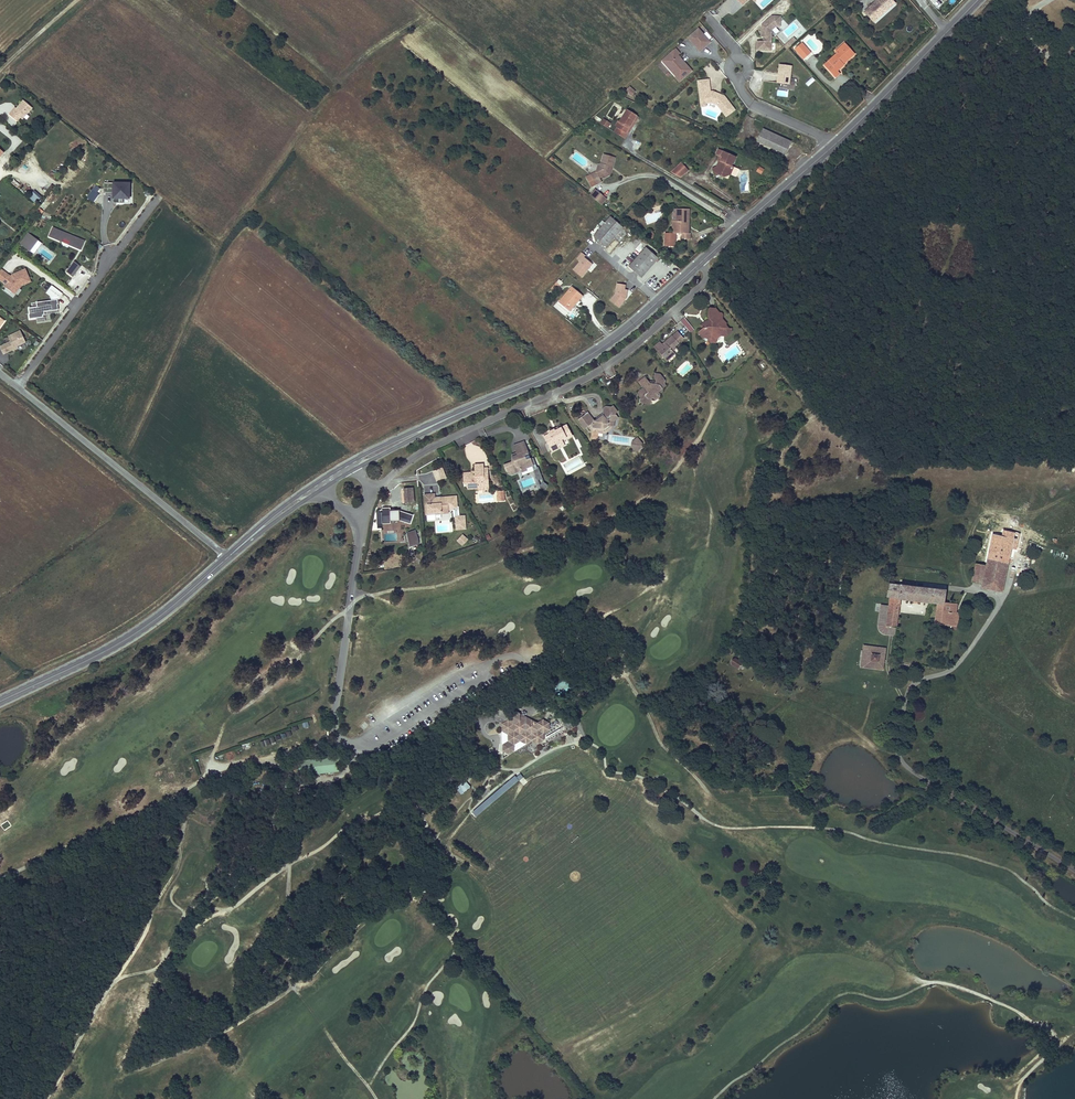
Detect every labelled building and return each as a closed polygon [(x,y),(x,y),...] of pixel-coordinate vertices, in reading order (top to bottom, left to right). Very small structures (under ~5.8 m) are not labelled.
[(895,3),(892,0),(879,0),(880,1),(878,3),(877,1),(865,12),(870,17),(874,13),(878,18),(895,3)] [(874,22),(878,18),(874,13),(870,17),(874,22)] [(771,50),(772,30),(776,26),(780,27),(781,16),(772,16),(765,22),(766,23),(765,24),(764,23),(762,25),(761,36),(764,37),(764,41),(757,40),(757,50),(771,50)] [(711,42),(699,29),(688,38),(700,51),(711,42)] [(787,49),(796,41),(794,38),(785,46),(787,49)] [(811,53),(802,43),(794,49),(804,59),(811,53)] [(824,66),(830,72),(834,69),(837,71),(844,65),(843,64),(844,64),(845,63),(844,61),(848,57),(849,59),(854,54),(847,46),(842,50),(840,48),(835,52),(837,54),(824,66)] [(692,71),(685,63),(684,63),(681,60),(682,59),(678,55),(680,53),(676,49),(665,59),(675,71),(673,73),(681,81),(692,71)] [(675,71),(665,59),(662,61),(673,73),(675,71)] [(790,84),(792,66),(779,64),(777,82),(790,84)] [(834,69),(830,72),(835,78),(839,74),(837,71),(834,69)] [(808,87),(815,81),(812,78),(806,84),(808,87)] [(709,80),(698,81),(699,88),(710,87),(709,80)] [(628,88),(626,94),(634,96),(636,90),(628,88)] [(735,110),(725,96),(721,94),(720,96),(717,95),(718,93),(713,91),(711,92),(700,93),(701,101),(705,100),(706,100),(706,103),(712,103),(718,105),(727,117),(735,110)] [(13,111),(10,115),(15,119),(18,115),(21,118),(24,120),(33,108),(25,101),(18,109),(15,112),(13,111)] [(627,134),(625,133),(636,116),(627,110),(619,122),(618,122),(615,127),(617,128),(614,132),(624,138),(627,134)] [(636,116),(625,133),(627,134),(638,117),(636,116)] [(611,124),(604,119),(601,123),(608,128),(611,124)] [(763,129),(757,142),(785,155),(791,142),(763,129)] [(738,170),(731,166),(735,157),(718,149),(716,155),(719,156),(722,158),(720,162),(719,161),(716,168),(712,169),(715,176),(718,175),(722,174),(723,178),(730,175),(735,177),(738,170)] [(596,172),(590,175),(595,185),(601,182),(599,178),(603,176),(604,178),(609,175),(615,158),(604,155),(601,164),(598,165),(596,172)] [(687,171),(680,163),(670,172),(679,178),(687,171)] [(765,170),(760,167),(757,172),(762,175),(765,170)] [(130,200),(130,184),(105,184),(105,193),(114,193),(114,202),(117,202),(117,204),(123,204),(123,199),(130,200)] [(99,196),(97,195),(101,190),(96,186),(86,198),(91,202),(93,203),(99,196)] [(595,191),(591,196),(601,205),(606,200),(595,191)] [(689,210),(677,209),(677,222),(673,221),(672,233),(665,233),(665,246),(675,246),(675,233),(682,234),(682,239),(690,239),(690,234),(688,234),(686,234),(686,222),(688,222),(689,210)] [(610,217),(593,236),(606,247),(622,228),(610,217)] [(85,241),(53,228),(49,236),(62,242),(64,239),(70,241),(69,245),(81,250),(85,241)] [(39,241),(29,234),(20,245),(30,252),(39,241)] [(646,249),(629,267),(641,278),(658,260),(646,249)] [(582,277),(592,264),(584,258),(586,256),(585,256),(582,253),(577,258),(581,261),(573,270),(582,277)] [(72,277),(80,267),(74,262),(66,272),(72,277)] [(25,269),(14,274),(14,275),(11,277),(1,269),(0,271),(0,279),(5,284),(4,286),(12,292),(17,285),(19,288),(21,285),(30,281),(25,269)] [(556,292),(563,282),(558,279),(552,289),(556,292)] [(617,284),(616,289),(615,296),(610,302),(619,309),(627,300),(628,290),(625,290),(626,285),(617,284)] [(58,310),(57,304),(58,304),(57,299),(61,293),(52,285),(46,292),(50,295),(51,300),(36,302),(37,307),(28,308),(29,314),(28,314),(29,319),(43,317),(43,315),(44,315),(44,312),(58,310)] [(573,307),(572,306),(581,295),(571,287),(559,302),(570,311),(573,307)] [(581,295),(572,306),(573,307),(582,296),(581,295)] [(707,326),(707,327),(705,329),(704,327),(698,332),(703,337),(705,335),(710,340),(714,337),(716,339),(721,336),(721,335),(721,331),(725,328),(726,327),(727,323),(726,322),(722,322),(722,319),(721,318),(719,317),(719,314),(718,313),(715,312),(716,309),(715,309),(710,308),(709,309),(708,316),(711,320),(708,322),(707,326)] [(684,318),(680,322),(691,333),(695,330),(684,318)] [(721,335),(721,336),(726,336),(732,332),(732,328),(725,328),(721,331),(721,335)] [(25,342),(20,330),(8,336),(10,341),(0,346),(0,349),(2,354),(12,349),(11,348),(13,347),(16,348),(17,345),(25,342)] [(664,347),(663,345),(660,342),(654,347),(664,359),(668,356),(669,357),(674,353),(673,351),(676,348),(675,347),(679,343),(673,336),(665,343),(667,345),(664,347)] [(668,356),(664,359),(667,362),(676,354),(674,353),(669,357),(668,356)] [(639,395),(641,398),(644,399),(647,397),(648,398),(652,399),(654,397),(656,400),(660,398),(660,394),(662,392),(662,389),(666,386),(665,383),(665,380),(663,378),(662,378),(662,376),(660,374),(655,374),(655,379),(656,381),(656,383),(654,384),(652,384),(648,380),(646,377),(639,382),(643,387),(645,387),(644,389),(644,390),(643,389),(639,392),(639,395)] [(594,420),(588,413),(579,420),(585,428),(588,426),(591,429),(593,429),(593,432),(605,433),(605,428),(608,426),(613,426),(614,426),(614,421),(618,418),(616,416),(615,414),(618,411),(613,406),(611,408),(603,413),(603,416),(597,421),(594,420)] [(550,434),(545,437),(551,448),(556,445),(555,443),(562,440),(567,437),(568,439),(573,436),(567,425),(560,429),(556,431),(555,429),(549,432),(550,434)] [(556,445),(551,448),(553,452),(565,445),(562,440),(555,443),(556,445)] [(518,455),(513,457),(514,462),(504,466),(506,472),(511,475),(521,471),(521,473),(527,471),(526,469),(533,466),(530,459),(526,461),(524,455),(528,453),(524,444),(515,447),(517,453),(518,455)] [(475,478),(472,478),(465,478),(465,484),(467,484),(467,487),(477,487),(477,490),(483,489),(483,487),(489,486),(488,479),(484,479),(484,469),(484,464),(475,465),(475,471),(475,478)] [(435,480),(446,477),(443,466),(432,469),(435,480)] [(527,471),(521,473),(522,475),(534,470),(533,466),(526,469),(527,471)] [(539,488),(543,491),(548,484),(544,481),(539,488)] [(413,488),(404,489),(405,503),(414,502),(413,488)] [(437,501),(437,498),(434,499),(434,494),(425,495),(426,508),(429,508),(430,514),(435,514),(435,512),(441,512),(441,513),(448,512),(447,509),(453,509),(453,507),(457,506),(456,498),(452,498),(452,497),(440,498),(441,501),(437,501)] [(383,524),(391,524),(391,521),(399,521),(410,525),(412,519),(403,516),(404,513),(400,512),(394,512),(394,510),(390,510),(390,508),(382,508),(383,524)] [(465,515),(455,516),(456,529),(466,529),(465,515)] [(406,531),(408,541),(412,540),(413,545),(419,544),(416,529),(406,531)] [(457,541),(462,545),(468,539),(463,534),(457,541)] [(987,567),(983,583),(982,588),(1002,592),(1013,539),(993,535),(987,567)] [(973,581),(983,583),(987,567),(976,565),(973,581)] [(888,583),(887,596),(890,597),(887,626),(896,627),(899,606),(899,607),(900,599),(938,604),(944,604),(944,603),(945,600),(946,591),(888,583)] [(944,604),(938,604),(936,623),(950,625),(949,630),(953,630),(957,605),(954,605),(944,603),(944,604)] [(731,661),(732,664),(739,668),(743,663),(735,658),(733,659),(731,661)] [(560,686),(564,692),(571,688),(567,681),(560,686)] [(529,718),(520,714),(514,710),(508,714),(508,721),(502,724),(502,731),(502,745),(503,751),(509,755),(515,751),(526,744),(532,741),(538,744),(544,740),(544,733),(549,730),(549,723),(543,720),(537,723),(529,718)] [(340,757),(306,760),(307,775),(342,772),(340,757)] [(307,775),(306,760),(299,761),(301,776),(307,775)] [(470,788),(464,780),(455,788),(461,795),(470,788)] [(658,789),(650,786),(648,792),(655,795),(658,789)] [(451,833),(446,840),(449,842),(458,829),(469,817),(468,816),(470,813),(467,811),(465,814),(466,814),(460,821),(456,825),(451,833)]
